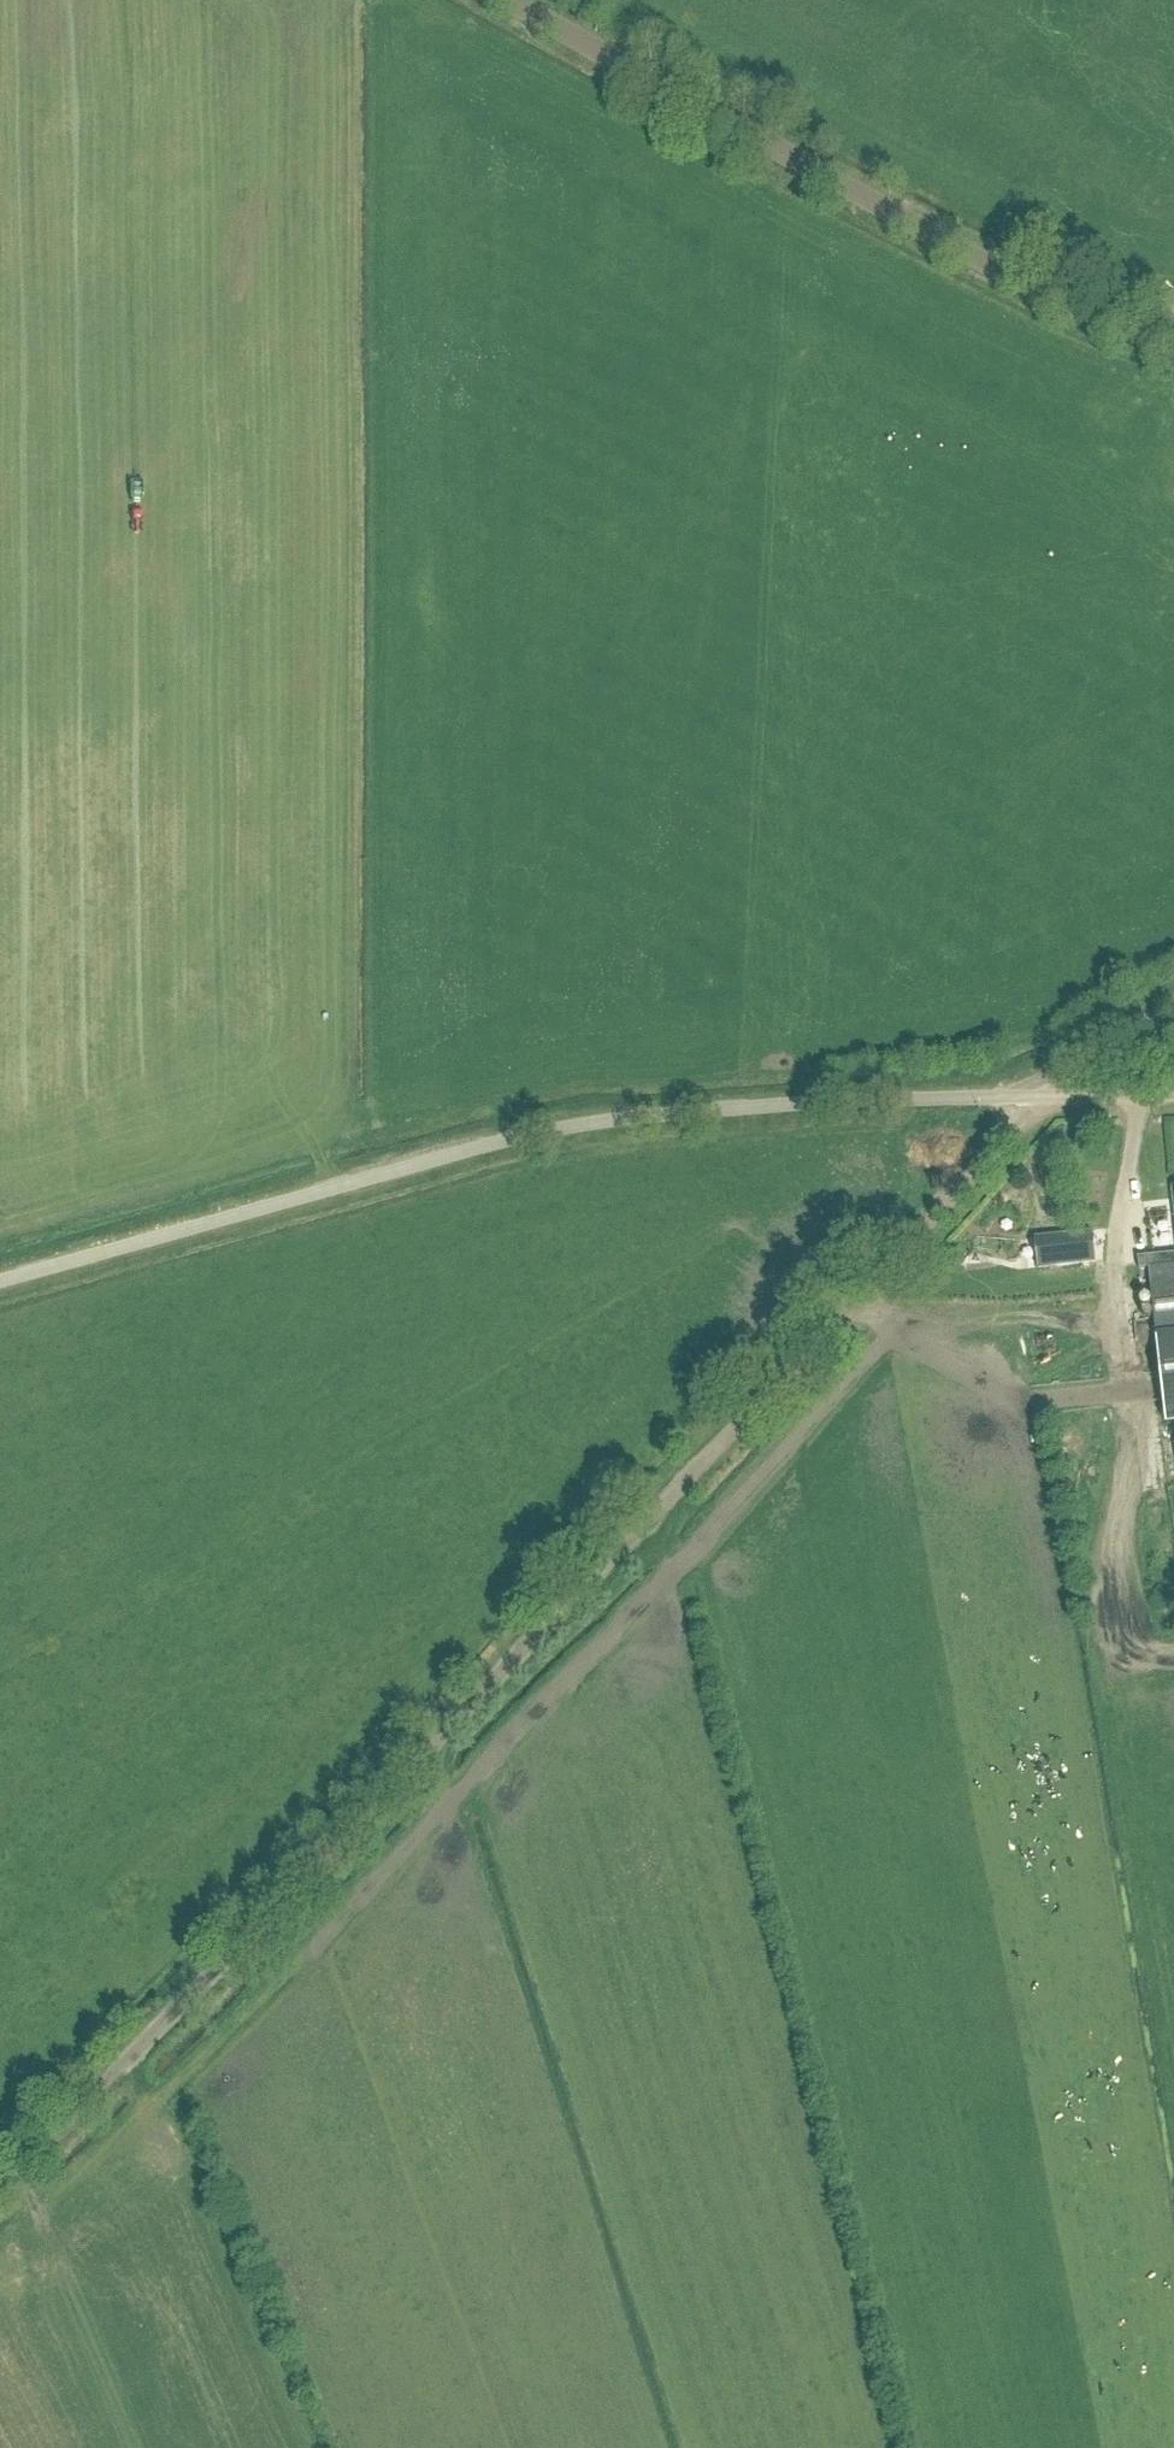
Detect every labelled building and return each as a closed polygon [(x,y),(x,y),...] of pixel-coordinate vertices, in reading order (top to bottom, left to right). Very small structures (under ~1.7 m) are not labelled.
[(1047,1241),(1050,1268),(1095,1263),(1092,1237),(1047,1241)] [(1148,1259),(1138,1260),(1139,1271),(1149,1270),(1165,1415),(1173,1414),(1173,1256),(1148,1259)] [(1167,1431),(1173,1430),(1173,1414),(1165,1415),(1167,1431)] [(1092,1417),(1070,1423),(1073,1434),(1095,1428),(1092,1417)]
